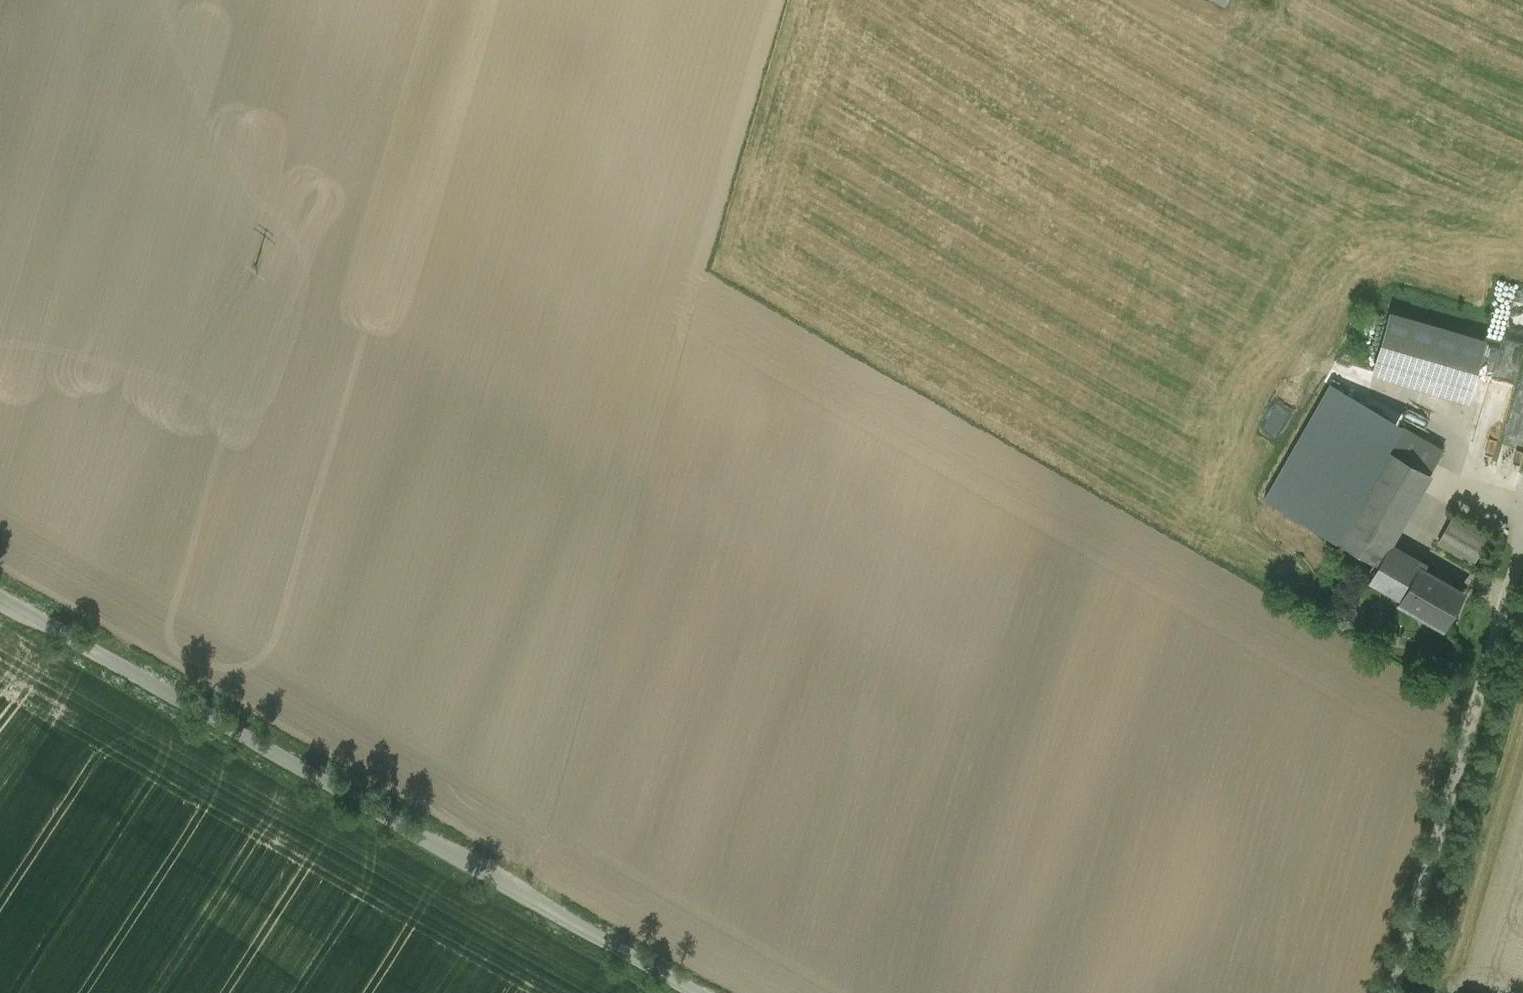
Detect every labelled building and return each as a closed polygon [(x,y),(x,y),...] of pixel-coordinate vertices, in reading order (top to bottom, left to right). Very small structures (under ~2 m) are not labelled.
[(1483,340),(1390,312),(1372,371),(1465,398),(1483,340)] [(1501,402),(1508,380),(1496,376),(1485,412),(1505,419),(1509,405),(1501,402)] [(1336,539),(1402,425),(1330,383),(1264,498),(1336,539)] [(1402,425),(1336,539),(1377,563),(1378,561),(1388,543),(1443,448),(1402,425)] [(1486,537),(1452,517),(1438,541),(1472,561),(1486,537)] [(1423,563),(1388,543),(1378,561),(1412,580),(1419,567),(1420,568),(1423,563)] [(1420,568),(1419,567),(1412,580),(1399,601),(1441,625),(1460,591),(1420,568)]
